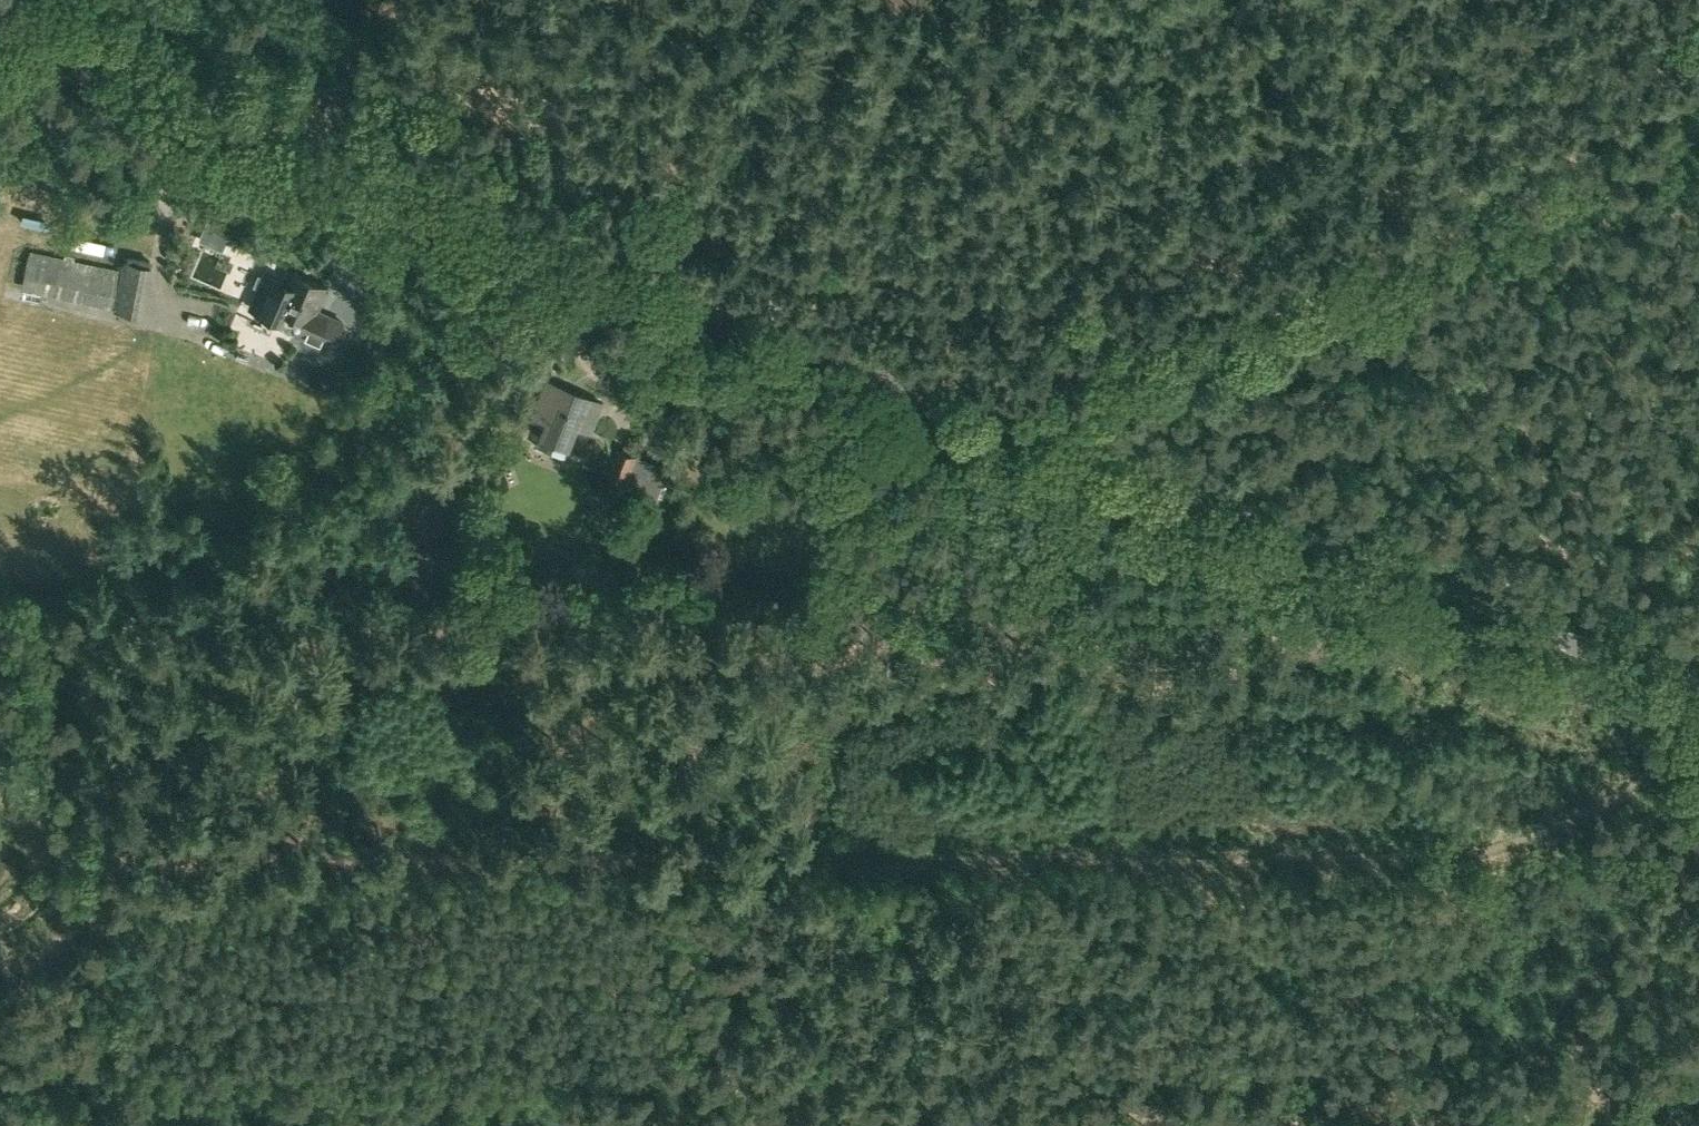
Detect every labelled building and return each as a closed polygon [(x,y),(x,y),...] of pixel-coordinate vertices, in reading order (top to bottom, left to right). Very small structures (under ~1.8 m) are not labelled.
[(24,288),(144,315),(151,268),(125,262),(123,271),(31,252),(24,288)] [(276,314),(278,310),(299,320),(292,335),(330,352),(342,324),(316,313),(327,289),(288,271),(282,285),(261,276),(249,302),(251,307),(272,316),(276,314)] [(590,431),(602,401),(573,390),(571,394),(544,384),(532,415),(546,421),(540,437),(567,447),(576,426),(590,431)] [(618,450),(609,474),(626,481),(636,456),(618,450)]
